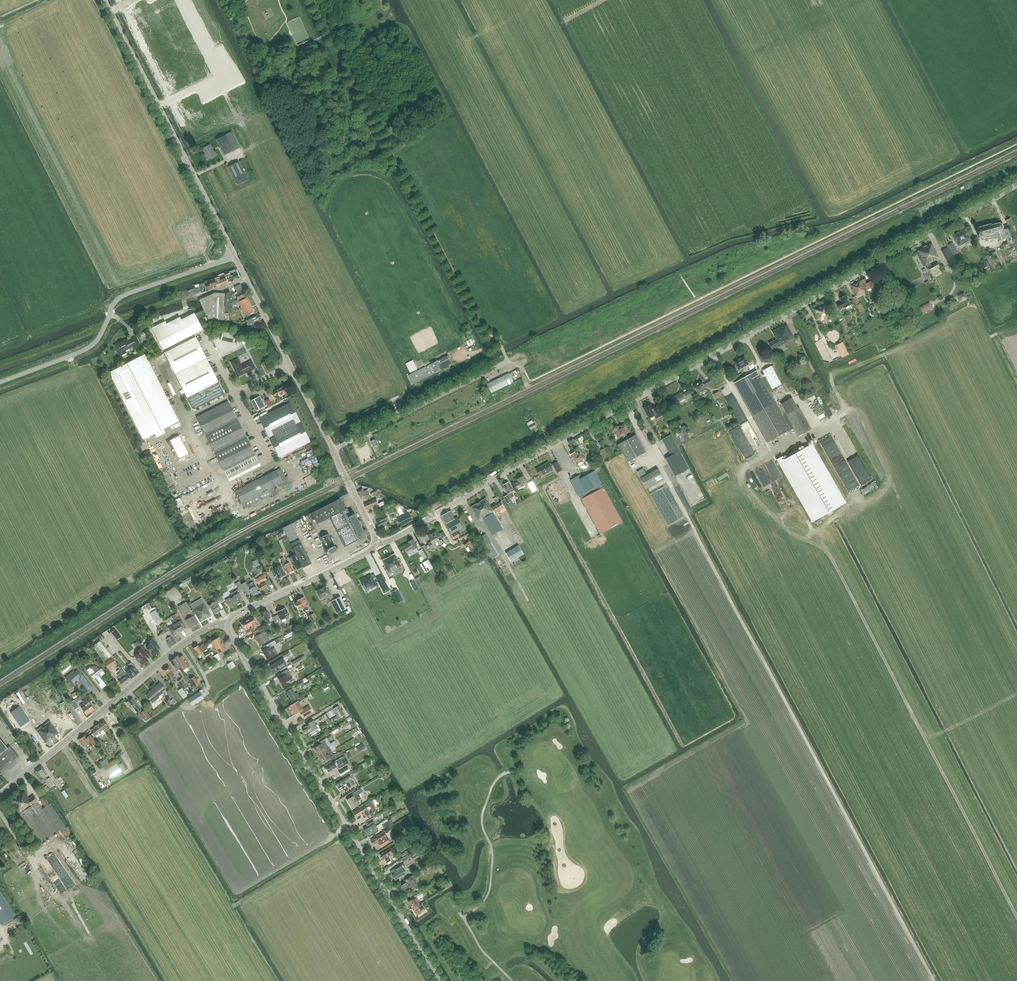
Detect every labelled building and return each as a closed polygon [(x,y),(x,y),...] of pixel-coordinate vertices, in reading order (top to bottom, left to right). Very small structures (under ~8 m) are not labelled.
[(226,135),(216,140),(225,156),(234,151),(226,135)] [(202,148),(206,155),(205,155),(207,159),(216,154),(214,150),(213,151),(210,144),(202,148)] [(228,167),(237,185),(248,180),(239,162),(228,167)] [(1006,220),(1012,233),(1016,231),(1011,218),(1006,220)] [(977,227),(976,228),(979,239),(980,239),(980,238),(983,237),(983,238),(984,238),(984,237),(986,236),(986,237),(987,237),(987,236),(990,235),(990,236),(991,236),(990,235),(993,234),(994,235),(994,234),(994,232),(997,232),(998,232),(998,231),(1001,230),(1001,231),(1002,231),(1002,230),(1003,228),(1004,227),(1003,227),(1002,225),(1003,225),(1002,224),(1001,224),(1000,224),(1000,223),(999,223),(999,224),(996,225),(996,224),(995,224),(995,225),(992,226),(991,224),(990,224),(991,224),(988,225),(987,225),(987,226),(984,226),(984,225),(983,226),(981,227),(981,226),(980,227),(977,228),(977,227)] [(1001,230),(998,231),(1000,236),(1001,241),(1006,240),(1007,244),(1004,245),(1005,248),(1009,247),(1009,245),(1013,243),(1008,228),(1003,229),(1003,228),(1002,230),(1002,231),(1001,231),(1001,230)] [(953,236),(959,247),(971,240),(965,229),(953,236)] [(918,252),(916,253),(924,267),(925,266),(929,273),(930,274),(932,273),(931,272),(939,267),(937,263),(931,266),(930,263),(939,258),(937,255),(938,254),(932,243),(917,251),(918,252)] [(958,252),(953,243),(949,245),(953,254),(958,252)] [(948,248),(941,251),(951,269),(957,266),(948,248)] [(229,282),(239,278),(237,273),(230,275),(229,273),(225,275),(226,277),(227,277),(229,282)] [(220,286),(228,283),(225,278),(220,280),(219,277),(218,278),(218,277),(214,278),(217,284),(219,284),(220,286)] [(866,290),(873,287),(874,286),(871,281),(868,282),(866,278),(865,279),(864,278),(863,279),(863,280),(861,281),(866,290)] [(214,279),(208,281),(209,284),(206,285),(205,286),(206,289),(207,289),(208,290),(215,288),(215,285),(216,285),(214,279)] [(857,296),(865,291),(860,281),(852,286),(857,296)] [(234,287),(237,292),(237,293),(243,290),(240,284),(234,287)] [(232,295),(233,298),(236,297),(237,300),(239,299),(246,296),(243,290),(237,293),(237,292),(234,293),(234,294),(232,295)] [(204,310),(206,315),(208,320),(213,321),(213,320),(229,320),(228,313),(224,313),(226,305),(235,301),(233,298),(232,295),(230,292),(225,294),(214,293),(199,300),(204,310)] [(842,302),(837,305),(840,310),(845,307),(845,308),(851,305),(846,295),(840,298),(842,302)] [(247,298),(240,301),(239,302),(239,303),(245,316),(254,312),(247,298)] [(228,311),(233,309),(232,306),(239,303),(239,302),(240,301),(239,299),(237,300),(235,301),(226,305),(224,313),(228,313),(228,311)] [(875,305),(878,312),(884,309),(881,302),(875,305)] [(920,307),(923,313),(933,308),(930,302),(920,307)] [(821,321),(832,316),(827,305),(826,305),(825,305),(815,310),(819,318),(820,318),(821,321)] [(206,315),(204,310),(201,311),(199,312),(195,314),(194,313),(181,320),(180,317),(166,324),(165,321),(151,328),(163,350),(202,330),(197,319),(201,317),(203,316),(206,315)] [(245,326),(247,329),(253,328),(251,324),(261,319),(259,315),(245,321),(247,325),(245,326)] [(773,331),(777,339),(769,343),(773,350),(794,339),(787,325),(784,327),(783,326),(773,331)] [(218,336),(221,337),(220,340),(234,343),(236,335),(222,331),(217,330),(217,334),(218,336)] [(127,339),(120,343),(119,343),(114,345),(120,356),(126,353),(125,350),(133,346),(134,349),(140,345),(136,337),(128,341),(127,339)] [(195,337),(164,353),(175,374),(176,377),(193,410),(223,395),(223,393),(195,337)] [(249,342),(252,347),(258,344),(256,339),(249,342)] [(843,342),(836,345),(841,355),(848,352),(843,342)] [(145,354),(123,365),(109,372),(143,439),(179,421),(145,354)] [(448,355),(438,361),(441,370),(446,368),(446,369),(449,367),(448,365),(452,363),(448,355)] [(744,356),(734,362),(739,370),(749,364),(744,356)] [(242,366),(238,359),(231,362),(238,376),(245,372),(246,373),(255,368),(251,361),(242,366)] [(413,360),(406,364),(410,373),(417,369),(413,360)] [(432,364),(436,372),(435,373),(442,370),(441,370),(438,361),(432,364)] [(436,372),(432,364),(408,376),(412,384),(436,372)] [(763,371),(772,389),(781,384),(772,366),(763,371)] [(756,371),(734,383),(768,442),(790,429),(756,371)] [(512,382),(512,380),(509,375),(504,377),(507,385),(512,382)] [(507,385),(504,377),(503,376),(487,384),(491,393),(508,385),(507,385)] [(706,389),(709,387),(711,389),(715,387),(711,380),(707,383),(704,385),(702,381),(693,386),(696,392),(697,391),(698,394),(706,389)] [(276,391),(271,394),(273,397),(279,394),(279,395),(286,391),(284,386),(276,390),(276,391)] [(670,399),(674,406),(686,399),(687,400),(692,397),(689,391),(684,395),(682,392),(670,399)] [(251,400),(256,411),(265,407),(260,396),(251,400)] [(781,404),(787,414),(798,408),(792,397),(781,404)] [(807,402),(815,417),(819,416),(821,415),(825,422),(824,413),(823,413),(819,416),(818,416),(816,412),(821,412),(820,410),(820,407),(817,401),(813,402),(812,400),(808,400),(807,402)] [(196,417),(223,471),(255,455),(228,401),(196,417)] [(310,442),(292,407),(290,403),(260,418),(279,457),(310,442)] [(647,415),(649,418),(650,418),(655,416),(656,418),(662,415),(657,407),(654,409),(651,404),(649,405),(648,405),(646,406),(646,407),(644,408),(648,415),(647,415)] [(787,414),(799,436),(812,429),(799,407),(798,408),(787,414)] [(528,423),(529,425),(531,429),(536,427),(534,422),(534,423),(533,420),(528,423)] [(614,429),(619,438),(622,436),(624,440),(628,437),(626,434),(629,432),(625,424),(620,426),(617,425),(615,427),(614,428),(614,429)] [(760,444),(754,429),(752,429),(750,424),(744,427),(752,447),(760,444)] [(854,470),(864,465),(842,425),(832,430),(854,470)] [(680,432),(685,441),(690,439),(684,429),(680,432)] [(618,444),(628,462),(646,452),(636,435),(618,444)] [(671,435),(662,440),(671,456),(680,451),(671,435)] [(169,451),(172,450),(168,441),(153,447),(159,462),(172,457),(169,451)] [(845,503),(811,444),(784,459),(783,456),(777,460),(779,463),(780,462),(813,521),(845,503)] [(600,451),(605,458),(609,456),(605,448),(600,451)] [(671,456),(666,458),(675,476),(689,469),(680,451),(671,456)] [(583,458),(580,454),(579,455),(578,453),(576,454),(575,452),(571,455),(578,468),(585,464),(581,459),(583,458)] [(536,469),(541,477),(553,470),(548,462),(536,469)] [(553,464),(557,473),(562,470),(558,462),(553,464)] [(236,491),(245,508),(273,494),(270,488),(279,484),(280,486),(287,483),(280,468),(236,491)] [(641,478),(647,489),(664,479),(658,468),(641,478)] [(595,471),(583,478),(581,475),(571,480),(600,535),(623,522),(595,471)] [(538,490),(533,481),(528,484),(523,476),(518,480),(519,482),(517,483),(515,484),(517,489),(519,488),(522,487),(525,485),(527,488),(529,487),(532,493),(537,490),(538,490)] [(209,479),(191,487),(193,491),(211,483),(209,479)] [(504,497),(506,500),(508,503),(511,501),(510,499),(514,496),(512,492),(513,491),(509,482),(503,485),(509,496),(509,497),(508,495),(504,497)] [(651,494),(667,524),(684,515),(667,485),(651,494)] [(705,499),(700,488),(692,492),(697,503),(705,499)] [(357,491),(361,499),(370,495),(367,490),(364,491),(363,489),(357,491)] [(364,504),(367,510),(372,508),(373,510),(385,504),(382,496),(364,504)] [(496,504),(491,507),(486,498),(471,507),(479,520),(482,518),(493,535),(503,529),(492,512),(494,511),(495,514),(500,511),(505,508),(501,501),(500,502),(497,497),(493,499),(496,504)] [(311,513),(312,513),(313,516),(317,524),(330,517),(344,547),(359,539),(360,539),(360,540),(361,540),(362,540),(363,540),(364,539),(364,538),(364,537),(362,532),(364,532),(354,513),(351,515),(347,508),(345,509),(340,499),(311,513)] [(442,517),(452,534),(463,527),(458,517),(455,519),(451,512),(442,517)] [(378,517),(379,520),(378,523),(380,528),(388,525),(387,522),(388,518),(386,514),(378,517)] [(406,517),(401,519),(400,522),(401,524),(408,521),(408,522),(413,520),(410,514),(405,516),(406,517)] [(291,524),(283,528),(302,568),(311,563),(291,524)] [(275,532),(278,539),(286,535),(282,528),(275,532)] [(305,543),(315,539),(311,528),(303,532),(305,537),(303,537),(305,543)] [(447,540),(448,540),(444,532),(440,534),(438,530),(433,533),(438,542),(440,545),(445,542),(446,542),(447,541),(447,540)] [(321,537),(329,554),(337,550),(328,533),(321,537)] [(438,542),(433,533),(428,535),(431,542),(428,543),(429,545),(431,549),(432,550),(433,550),(435,549),(435,547),(436,547),(434,544),(438,542)] [(482,536),(495,558),(499,555),(486,534),(482,536)] [(403,546),(407,553),(413,549),(413,550),(418,547),(413,540),(409,542),(409,543),(403,546)] [(466,543),(470,551),(475,548),(471,541),(466,543)] [(506,553),(511,562),(524,554),(519,545),(506,553)] [(274,559),(278,567),(273,570),(275,574),(276,574),(278,578),(279,578),(279,579),(280,579),(282,578),(282,577),(285,575),(275,552),(273,555),(274,558),(274,559)] [(318,563),(321,559),(319,558),(321,556),(318,552),(312,558),(318,563)] [(289,557),(294,566),(296,569),(298,568),(299,569),(301,568),(300,567),(301,567),(295,554),(289,557)] [(391,556),(389,557),(395,569),(401,566),(400,564),(402,563),(400,559),(398,560),(395,554),(394,554),(391,556)] [(285,571),(286,570),(288,574),(293,571),(288,563),(287,564),(283,557),(280,558),(282,562),(282,563),(281,564),(285,571)] [(395,569),(389,557),(386,558),(383,560),(382,560),(382,561),(383,561),(386,567),(384,567),(386,571),(388,570),(389,573),(395,569)] [(421,564),(425,573),(431,570),(426,561),(421,564)] [(255,579),(258,585),(266,581),(263,575),(255,579)] [(370,586),(371,588),(376,585),(374,580),(373,580),(371,575),(367,577),(368,578),(366,579),(366,578),(360,580),(363,586),(365,584),(367,588),(370,586)] [(416,579),(424,595),(434,591),(430,583),(425,586),(421,577),(416,579)] [(269,580),(257,586),(260,591),(269,586),(268,585),(271,583),(269,580)] [(382,589),(385,588),(387,591),(390,590),(385,580),(379,583),(382,589)] [(235,584),(238,589),(230,593),(232,596),(226,600),(229,606),(230,607),(232,606),(232,605),(232,604),(235,602),(236,605),(242,602),(240,598),(242,597),(239,593),(240,593),(244,591),(239,581),(235,584)] [(249,589),(246,582),(241,584),(247,595),(250,593),(252,596),(256,594),(257,594),(258,593),(258,592),(259,592),(255,585),(249,589)] [(316,591),(320,599),(327,595),(336,614),(346,609),(340,596),(334,600),(329,589),(328,590),(326,586),(316,591)] [(401,597),(397,590),(393,592),(397,599),(401,597)] [(296,606),(299,605),(301,608),(303,607),(305,611),(308,609),(306,606),(308,605),(304,597),(303,597),(303,596),(301,598),(299,599),(299,598),(297,600),(297,601),(295,602),(296,606)] [(190,605),(200,622),(211,616),(201,598),(190,605)] [(218,604),(220,603),(218,598),(211,602),(211,603),(208,605),(210,608),(211,608),(214,614),(215,613),(216,614),(217,613),(217,612),(221,609),(218,604)] [(186,619),(185,619),(190,628),(198,623),(186,602),(178,606),(186,619)] [(278,615),(275,616),(278,621),(289,616),(285,608),(277,612),(278,615)] [(160,617),(156,610),(150,613),(154,620),(160,617)] [(261,612),(260,613),(266,625),(270,622),(270,621),(273,620),(270,613),(269,614),(267,610),(264,611),(263,610),(261,611),(261,612)] [(170,620),(173,624),(168,628),(173,636),(187,628),(179,615),(172,619),(170,620)] [(250,626),(252,625),(253,628),(258,625),(253,616),(247,619),(247,620),(250,626)] [(273,617),(279,630),(282,629),(279,623),(278,621),(275,616),(273,617)] [(250,626),(247,620),(247,619),(241,623),(244,629),(246,628),(247,630),(250,628),(249,627),(250,626)] [(622,629),(628,638),(631,636),(630,634),(634,631),(630,626),(628,628),(626,626),(622,629)] [(253,634),(260,646),(267,642),(269,640),(265,631),(263,628),(253,634)] [(115,629),(111,632),(116,639),(117,640),(121,636),(120,635),(115,629)] [(158,636),(162,642),(166,640),(170,647),(176,643),(168,631),(161,635),(158,636)] [(296,635),(293,631),(284,636),(287,641),(296,635)] [(211,641),(218,653),(226,648),(219,637),(211,641)] [(144,645),(153,656),(158,651),(155,647),(157,644),(152,638),(144,645)] [(265,646),(266,649),(262,651),(268,660),(275,656),(278,654),(274,647),(271,649),(269,647),(272,645),(273,646),(276,644),(274,640),(265,646)] [(93,646),(103,663),(113,657),(100,641),(93,646)] [(194,649),(198,657),(201,655),(203,659),(209,655),(210,654),(204,643),(198,647),(197,647),(195,647),(194,649)] [(135,657),(142,665),(143,664),(143,665),(147,662),(146,661),(147,660),(144,656),(146,654),(141,648),(137,651),(138,654),(135,657)] [(179,655),(174,658),(181,667),(183,671),(187,668),(189,670),(191,668),(183,656),(181,657),(179,655)] [(299,663),(300,663),(306,659),(304,655),(292,662),(294,666),(295,665),(299,663)] [(112,658),(103,664),(107,670),(115,664),(112,658)] [(174,658),(170,661),(177,673),(180,671),(179,669),(181,667),(174,658)] [(285,662),(283,658),(270,665),(275,673),(287,665),(285,662)] [(57,668),(61,673),(71,665),(67,661),(57,668)] [(126,672),(131,679),(139,672),(136,669),(137,669),(134,665),(134,666),(131,663),(126,666),(129,670),(126,672)] [(300,663),(299,663),(295,665),(298,671),(304,668),(301,664),(301,665),(300,663)] [(89,693),(94,689),(81,672),(83,671),(78,664),(75,667),(78,670),(74,672),(73,671),(66,678),(69,682),(67,684),(70,689),(76,686),(78,685),(76,684),(80,681),(89,693)] [(86,669),(92,676),(101,689),(106,685),(100,677),(105,673),(101,669),(100,670),(98,667),(97,666),(96,666),(95,666),(94,665),(94,666),(93,666),(92,666),(91,667),(90,666),(86,669)] [(175,675),(170,668),(168,665),(165,668),(165,667),(163,669),(162,670),(166,675),(166,674),(171,682),(173,681),(173,680),(175,678),(173,676),(175,675)] [(123,686),(131,680),(121,668),(115,672),(121,680),(119,681),(123,686)] [(282,676),(278,679),(283,687),(294,681),(287,670),(281,673),(282,676)] [(646,673),(649,679),(655,676),(651,670),(646,673)] [(190,680),(195,688),(200,686),(194,677),(190,680)] [(304,683),(303,683),(306,687),(311,684),(307,677),(302,680),(304,683)] [(178,682),(184,691),(188,688),(182,680),(178,682)] [(165,689),(160,683),(151,690),(152,691),(146,696),(153,703),(158,699),(157,698),(163,693),(162,692),(165,689)] [(172,698),(177,694),(171,688),(167,692),(172,698)] [(286,692),(291,702),(300,697),(297,692),(295,694),(292,688),(286,692)] [(182,689),(178,692),(183,699),(187,696),(182,689)] [(188,699),(192,706),(204,698),(200,692),(188,699)] [(85,697),(86,698),(82,700),(84,702),(90,712),(94,709),(89,702),(92,700),(89,695),(85,697)] [(143,711),(133,698),(126,703),(129,707),(131,705),(137,712),(139,710),(141,713),(143,711)] [(78,707),(74,700),(70,703),(75,710),(78,707)] [(294,715),(299,712),(302,718),(313,712),(309,706),(303,709),(298,701),(289,706),(294,715)] [(90,712),(84,702),(80,705),(86,715),(90,712)] [(333,709),(339,719),(345,715),(339,706),(333,709)] [(56,726),(62,723),(59,719),(62,718),(57,708),(49,712),(56,726)] [(12,714),(21,727),(29,721),(20,709),(12,714)] [(140,713),(145,720),(150,717),(145,709),(143,711),(141,713),(139,710),(137,712),(138,714),(140,713)] [(285,720),(287,723),(294,718),(292,715),(285,720)] [(94,726),(95,727),(91,730),(95,736),(103,730),(105,732),(110,729),(104,720),(99,724),(98,723),(98,724),(97,723),(95,725),(94,726)] [(313,730),(317,728),(313,720),(308,723),(309,725),(303,728),(304,729),(303,730),(305,734),(308,732),(309,733),(308,734),(309,736),(310,736),(315,734),(313,730)] [(55,736),(59,734),(52,725),(44,731),(41,728),(36,731),(45,744),(56,737),(55,736)] [(347,731),(351,739),(361,734),(358,726),(347,731)] [(92,746),(96,743),(90,735),(88,737),(86,735),(80,739),(84,745),(89,742),(92,746)] [(329,746),(324,739),(320,742),(321,744),(314,748),(317,753),(329,746)] [(336,743),(335,741),(330,743),(331,745),(329,746),(317,753),(320,758),(331,752),(336,749),(334,745),(336,743)] [(18,756),(9,746),(6,748),(5,747),(4,749),(0,744),(0,770),(18,756)] [(320,758),(323,764),(331,759),(331,760),(335,758),(331,752),(320,758)] [(121,756),(115,760),(118,765),(118,764),(123,771),(129,768),(121,756)] [(339,769),(345,765),(340,758),(326,767),(329,772),(338,766),(339,769)] [(115,759),(104,766),(111,777),(122,770),(118,765),(115,760),(115,759)] [(36,772),(42,779),(46,775),(43,772),(45,770),(41,766),(35,771),(36,772)] [(342,776),(350,771),(348,767),(339,772),(342,776)] [(338,787),(339,788),(347,783),(348,785),(349,787),(355,784),(349,775),(348,776),(336,783),(337,785),(336,785),(338,788),(338,787)] [(43,779),(44,780),(50,788),(55,784),(49,778),(47,779),(46,777),(43,779)] [(352,793),(354,795),(347,800),(353,809),(360,804),(357,801),(361,798),(358,794),(363,791),(360,787),(352,793)] [(57,832),(42,809),(37,802),(38,802),(34,795),(29,798),(24,791),(21,794),(20,793),(10,799),(20,814),(20,813),(41,843),(57,832)] [(49,804),(44,796),(39,799),(44,807),(49,804)] [(360,808),(353,812),(356,817),(362,814),(366,820),(375,815),(373,813),(376,811),(376,810),(377,809),(375,807),(375,806),(373,802),(372,802),(371,801),(360,808)] [(50,803),(42,809),(57,832),(66,826),(50,803)] [(373,817),(374,817),(376,821),(383,816),(381,812),(373,817)] [(382,825),(385,829),(394,824),(391,820),(382,825)] [(364,829),(366,833),(376,826),(377,826),(374,821),(367,826),(367,827),(364,829)] [(376,826),(366,833),(369,837),(379,831),(376,826)] [(371,840),(374,845),(378,843),(379,845),(380,844),(382,847),(391,842),(384,832),(371,840)] [(380,854),(381,856),(381,858),(383,858),(383,859),(390,855),(391,857),(395,855),(390,848),(380,854)] [(406,865),(414,860),(410,853),(402,858),(406,865)] [(406,867),(404,864),(391,872),(396,880),(406,874),(403,869),(406,867)] [(426,874),(431,871),(428,866),(423,869),(426,874)] [(62,876),(55,881),(47,887),(51,893),(66,882),(62,876)] [(407,882),(400,887),(403,893),(407,891),(408,890),(412,888),(414,891),(418,888),(418,887),(419,887),(416,883),(412,876),(406,880),(407,882)] [(414,894),(416,897),(413,899),(413,898),(409,901),(413,908),(418,905),(420,904),(417,900),(418,899),(417,897),(422,894),(420,890),(414,894)] [(1,925),(15,916),(0,892),(0,923),(1,925)] [(418,905),(413,908),(417,915),(422,912),(424,910),(423,907),(420,909),(418,905)]
